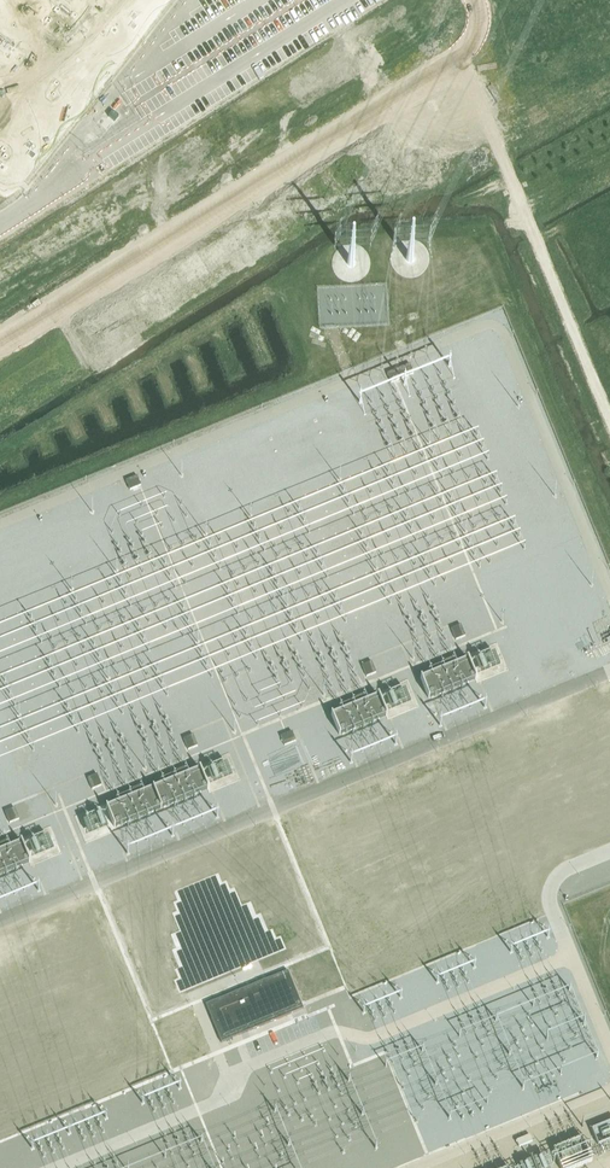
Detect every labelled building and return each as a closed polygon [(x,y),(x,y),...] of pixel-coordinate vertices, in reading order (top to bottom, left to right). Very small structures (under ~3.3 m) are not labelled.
[(413,373),(410,365),(388,373),(391,382),(413,373)] [(141,486),(137,476),(126,481),(130,490),(141,486)] [(465,636),(461,625),(452,629),(456,640),(465,636)] [(376,673),(372,662),(362,665),(367,677),(376,673)] [(173,702),(180,697),(176,689),(168,694),(173,702)] [(296,741),(292,732),(281,736),(285,746),(296,741)] [(198,746),(193,735),(184,739),(188,750),(198,746)] [(102,785),(97,774),(88,778),(92,789),(102,785)] [(19,819),(15,808),(5,812),(10,823),(19,819)] [(288,972),(207,1005),(222,1041),(303,1008),(288,972)] [(609,1143),(609,1121),(592,1127),(595,1137),(559,1148),(564,1167),(577,1167),(603,1161),(599,1146),(609,1143)] [(524,1139),(526,1145),(539,1140),(537,1134),(524,1139)] [(549,1155),(521,1160),(522,1167),(551,1167),(549,1155)]
